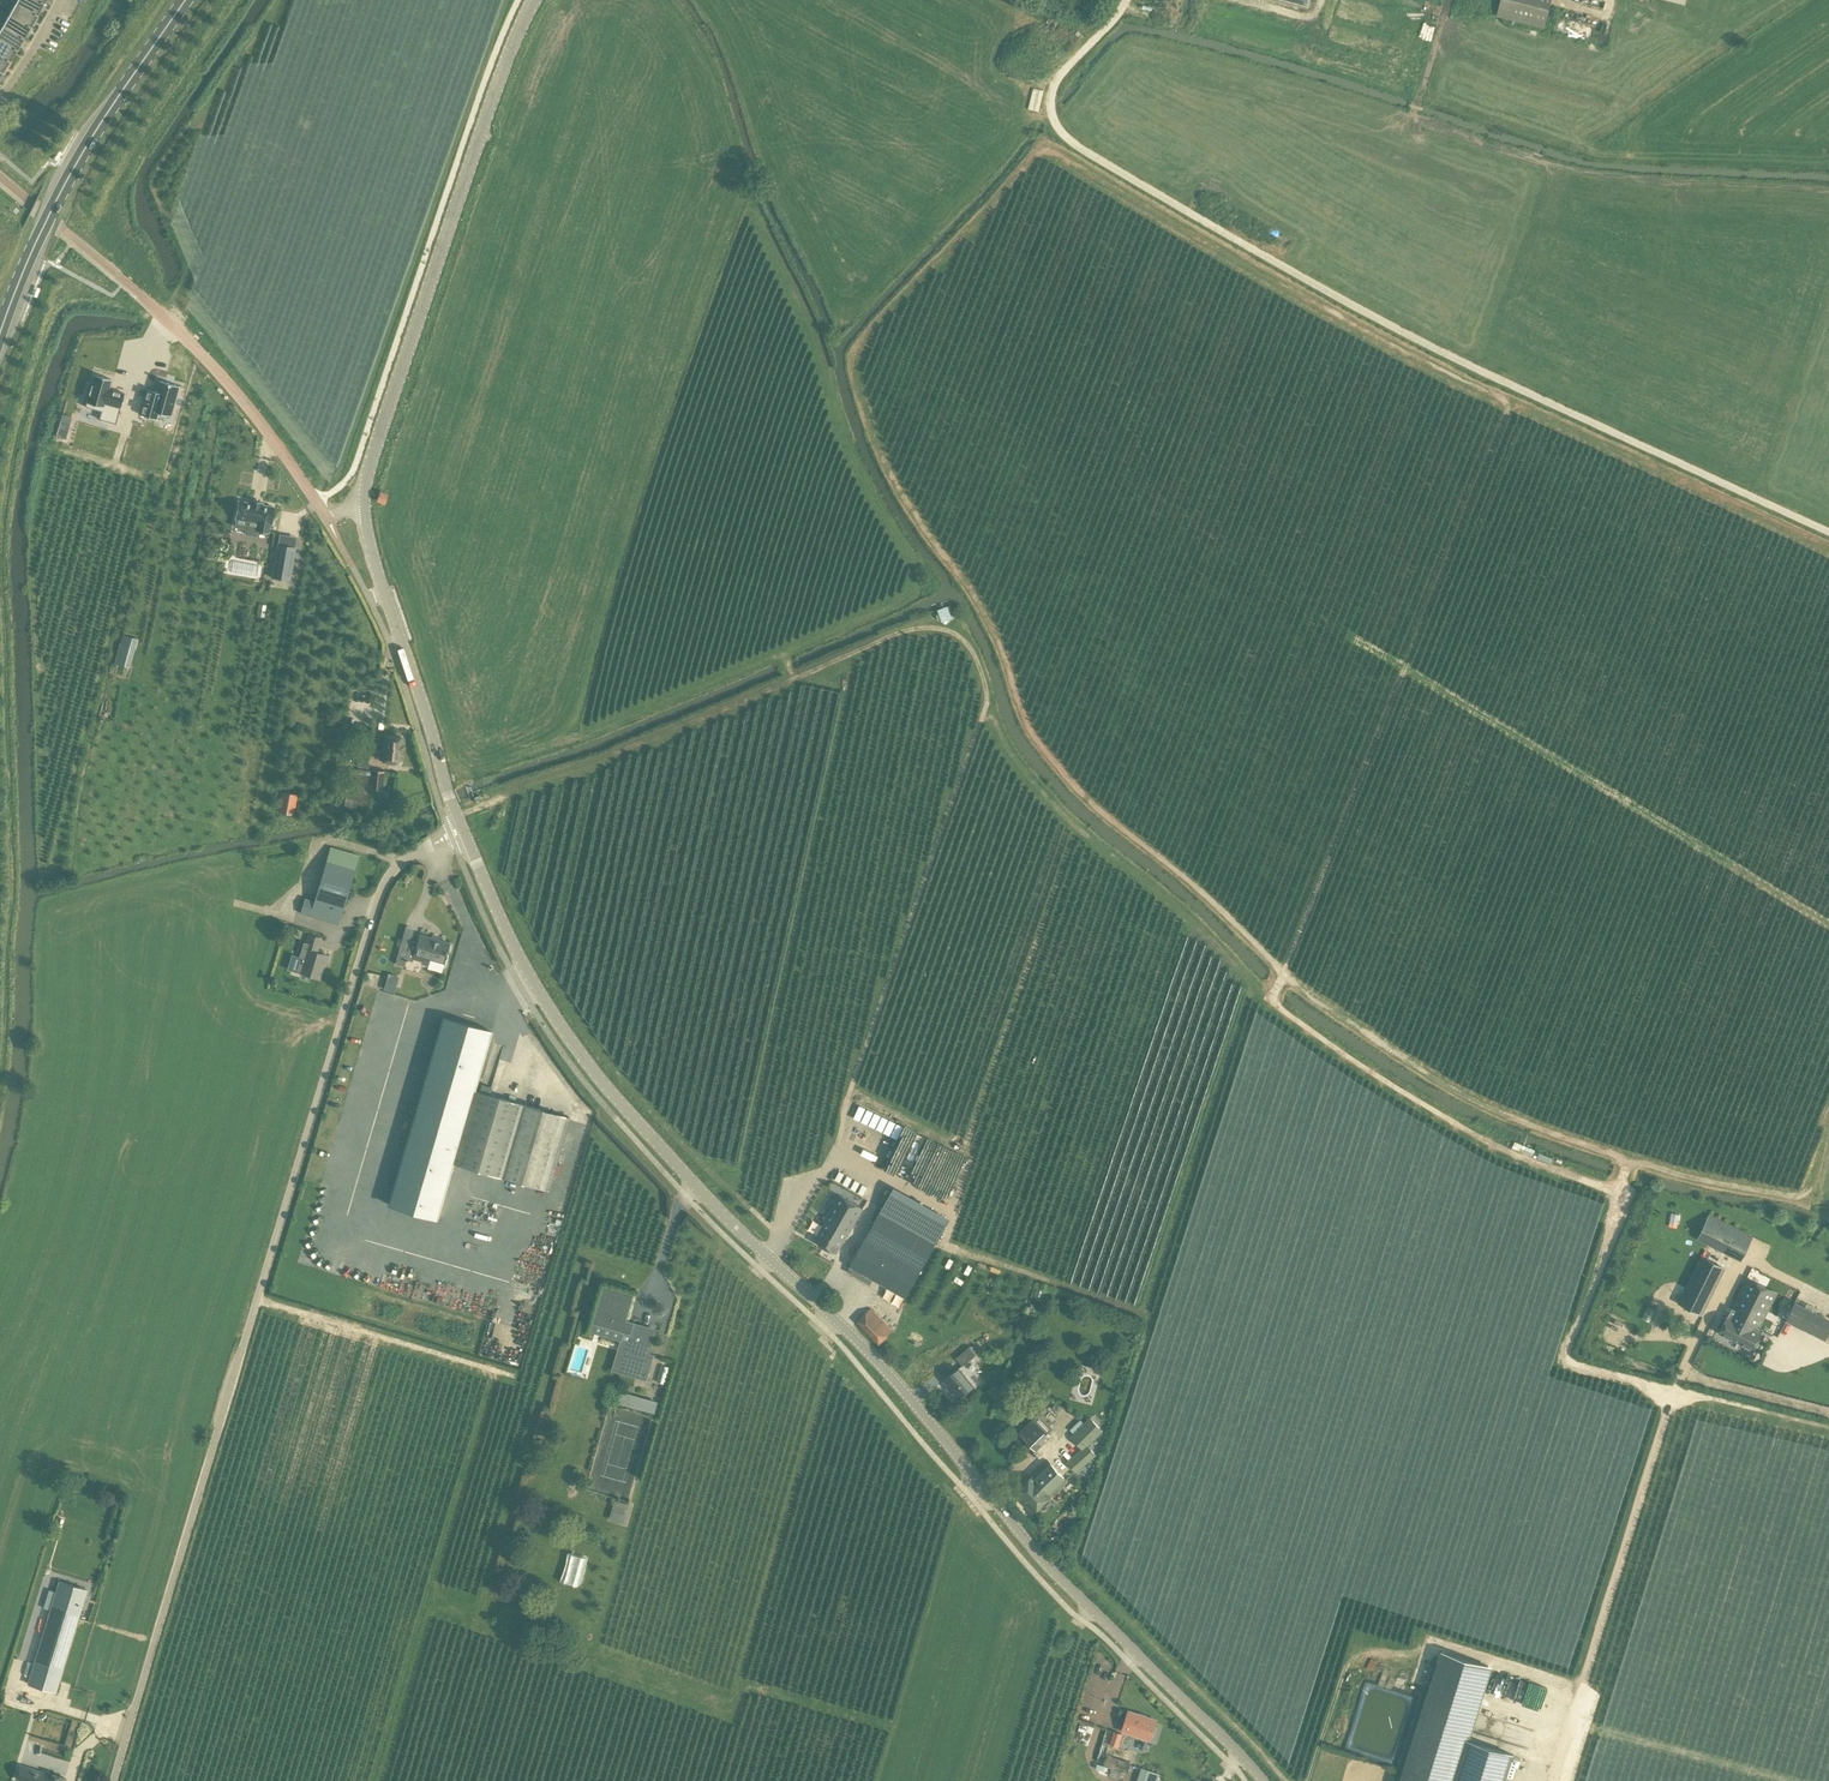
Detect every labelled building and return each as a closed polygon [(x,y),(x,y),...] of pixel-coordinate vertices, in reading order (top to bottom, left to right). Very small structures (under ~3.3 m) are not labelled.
[(40,0),(17,0),(16,2),(38,14),(44,2),(40,0)] [(1496,15),(1579,36),(1588,0),(1500,0),(1496,15)] [(38,14),(16,2),(10,13),(31,26),(38,14)] [(10,13),(3,24),(3,25),(25,38),(31,26),(10,13)] [(3,24),(0,22),(0,38),(18,49),(25,38),(3,25),(3,24)] [(10,60),(18,49),(0,38),(0,54),(10,60)] [(0,54),(0,70),(3,72),(10,60),(0,54)] [(89,393),(85,406),(101,411),(99,418),(116,423),(125,393),(113,390),(113,391),(108,389),(109,388),(111,379),(94,374),(92,384),(89,383),(87,393),(89,393)] [(148,389),(140,414),(156,419),(158,412),(171,415),(179,386),(159,380),(156,391),(148,389)] [(59,422),(55,437),(63,439),(67,424),(59,422)] [(380,492),(378,500),(385,502),(387,494),(380,492)] [(239,501),(236,518),(248,520),(245,534),(257,536),(258,530),(269,532),(270,524),(271,524),(274,507),(262,505),(263,503),(260,502),(259,504),(254,504),(254,501),(251,501),(251,503),(239,501)] [(273,579),(292,582),(297,548),(279,545),(273,579)] [(131,666),(139,637),(123,633),(115,662),(131,666)] [(378,736),(377,748),(376,758),(400,760),(402,737),(383,735),(383,736),(378,736)] [(358,767),(368,768),(369,758),(359,756),(358,767)] [(383,771),(372,770),(348,767),(344,812),(379,816),(383,771)] [(293,815),(296,794),(282,792),(279,813),(293,815)] [(338,923),(354,869),(326,861),(314,901),(305,898),(301,912),(338,923)] [(326,965),(328,955),(317,952),(321,938),(309,934),(305,949),(307,950),(301,972),(319,978),(323,964),(326,965)] [(431,959),(430,961),(430,962),(431,964),(432,965),(432,966),(434,967),(435,968),(436,968),(438,969),(440,969),(442,968),(445,967),(447,966),(448,961),(447,960),(444,959),(446,953),(447,953),(447,951),(448,951),(449,951),(450,950),(451,949),(451,948),(452,947),(452,946),(451,945),(451,944),(450,943),(449,942),(420,934),(418,942),(411,940),(410,943),(401,941),(395,962),(405,965),(406,958),(413,960),(415,954),(431,959)] [(395,991),(400,974),(389,971),(385,988),(395,991)] [(437,1042),(427,1076),(406,1147),(520,1179),(550,1188),(571,1117),(475,1089),(481,1069),(487,1071),(495,1044),(488,1042),(492,1030),(445,1016),(444,1019),(441,1018),(432,1021),(431,1026),(430,1026),(426,1039),(437,1042)] [(848,1234),(863,1208),(839,1194),(824,1221),(825,1222),(814,1241),(836,1253),(847,1234),(848,1234)] [(873,1230),(867,1242),(865,1240),(851,1266),(907,1296),(921,1271),(891,1255),(898,1244),(901,1245),(920,1210),(903,1201),(893,1219),(876,1210),(866,1227),(873,1230)] [(1741,1259),(1752,1236),(1709,1215),(1698,1238),(1741,1259)] [(1701,1256),(1678,1302),(1701,1313),(1724,1267),(1701,1256)] [(1746,1277),(1718,1333),(1753,1351),(1762,1334),(1761,1333),(1763,1329),(1760,1327),(1778,1293),(1746,1277)] [(652,1344),(656,1331),(650,1329),(651,1328),(625,1321),(633,1296),(604,1287),(597,1313),(608,1316),(606,1324),(625,1330),(624,1336),(630,1337),(622,1366),(648,1374),(653,1356),(644,1353),(647,1342),(652,1344)] [(1786,1325),(1828,1345),(1828,1342),(1828,1324),(1795,1307),(1786,1325)] [(879,1344),(879,1343),(893,1330),(870,1308),(857,1320),(879,1344)] [(970,1346),(960,1355),(956,1358),(962,1366),(976,1354),(970,1346)] [(960,1398),(973,1386),(959,1368),(945,1380),(960,1398)] [(618,1403),(655,1413),(658,1401),(621,1391),(618,1403)] [(1043,1409),(1020,1432),(1037,1449),(1050,1436),(1048,1433),(1053,1428),(1042,1417),(1047,1413),(1043,1409)] [(1077,1471),(1096,1454),(1088,1445),(1098,1435),(1086,1423),(1072,1437),(1084,1448),(1069,1462),(1077,1471)] [(1035,1511),(1067,1480),(1048,1460),(1015,1491),(1035,1511)] [(610,1518),(624,1522),(630,1502),(616,1498),(610,1518)] [(56,1692),(87,1590),(59,1582),(28,1684),(56,1692)] [(1465,1741),(1473,1713),(1426,1698),(1400,1780),(1504,1780),(1512,1755),(1465,1741)] [(1150,1740),(1156,1721),(1129,1712),(1123,1731),(1150,1740)] [(1109,1776),(1118,1779),(1121,1770),(1128,1772),(1130,1762),(1120,1759),(1124,1748),(1119,1746),(1123,1733),(1114,1730),(1109,1745),(1111,1746),(1105,1766),(1112,1768),(1109,1776)] [(27,1780),(64,1780),(65,1777),(46,1771),(45,1773),(37,1771),(37,1770),(20,1765),(16,1778),(27,1780)] [(1136,1780),(1158,1780),(1160,1773),(1141,1767),(1136,1780)]
